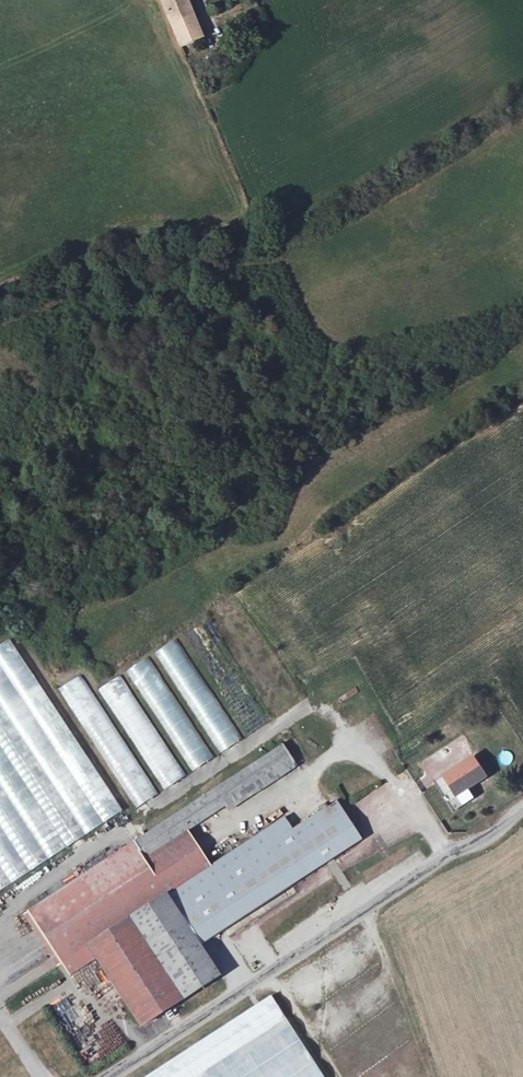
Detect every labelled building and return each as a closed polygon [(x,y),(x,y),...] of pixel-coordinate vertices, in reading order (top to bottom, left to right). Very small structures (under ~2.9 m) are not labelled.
[(188,0),(164,0),(183,46),(204,38),(188,0)] [(121,811),(9,640),(0,645),(0,890),(121,811)] [(156,653),(220,751),(241,737),(177,640),(156,653)] [(128,672),(192,770),(213,756),(150,658),(128,672)] [(59,690),(136,807),(158,793),(81,676),(59,690)] [(100,689),(164,788),(184,775),(120,676),(100,689)] [(138,1037),(220,984),(197,943),(353,841),(334,811),(268,854),(261,841),(213,873),(193,842),(298,771),(283,745),(28,914),(59,964),(83,948),(138,1037)] [(455,795),(482,777),(470,759),(443,776),(455,795)] [(178,800),(182,807),(218,785),(213,778),(178,800)] [(151,1076),(324,1076),(273,998),(151,1076)] [(88,1065),(123,1046),(108,1018),(89,1029),(98,1046),(82,1054),(88,1065)] [(75,1043),(81,1054),(89,1049),(84,1039),(75,1043)]
